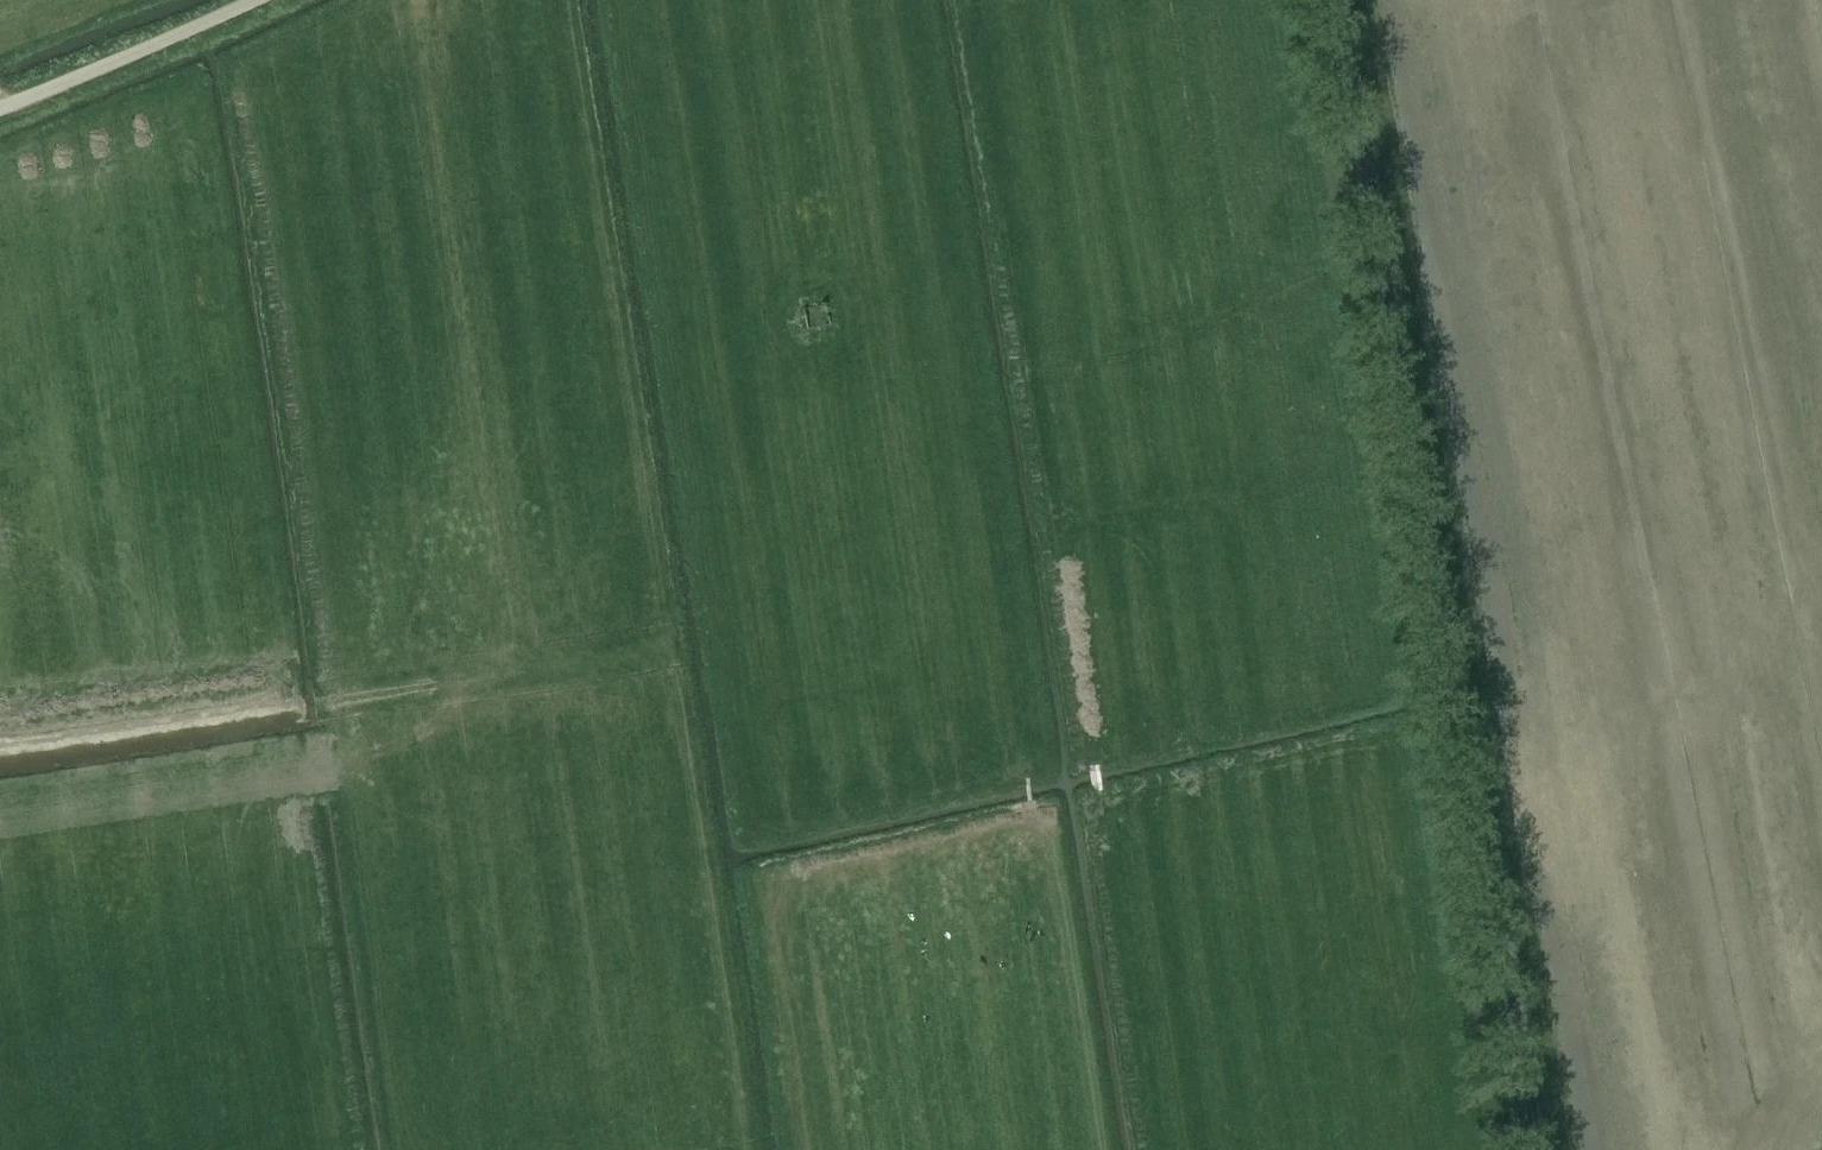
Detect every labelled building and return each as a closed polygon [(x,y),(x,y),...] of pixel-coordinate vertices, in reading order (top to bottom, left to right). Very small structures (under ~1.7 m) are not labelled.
[(802,325),(827,323),(826,303),(801,306),(802,325)]
